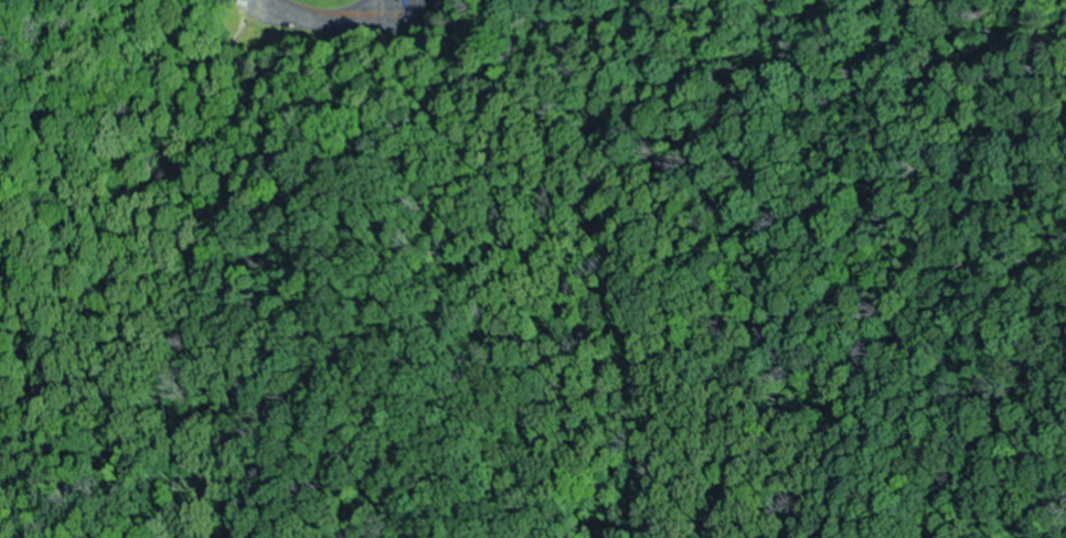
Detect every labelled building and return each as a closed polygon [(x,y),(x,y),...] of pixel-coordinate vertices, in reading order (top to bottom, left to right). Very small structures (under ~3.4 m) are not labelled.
[(413,22),(434,20),(432,0),(411,0),(413,22)]
